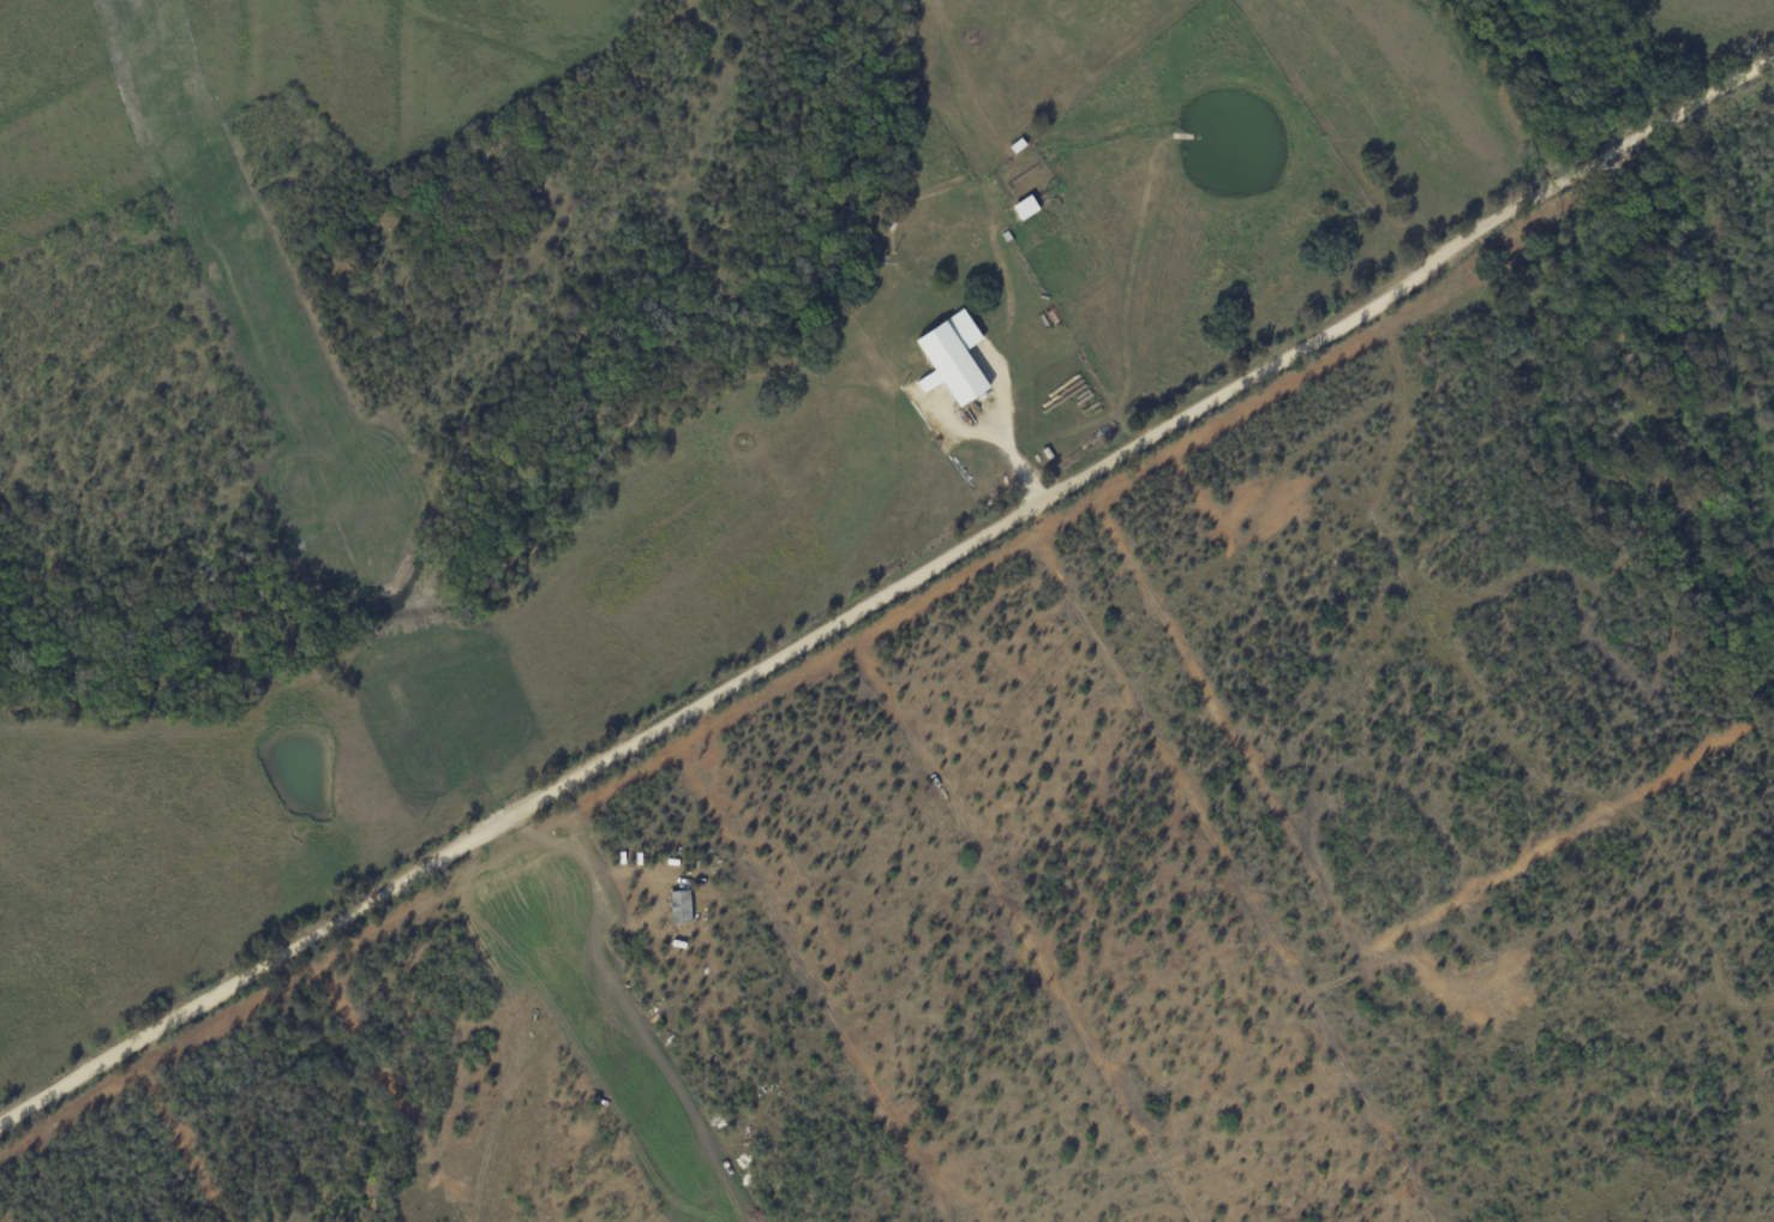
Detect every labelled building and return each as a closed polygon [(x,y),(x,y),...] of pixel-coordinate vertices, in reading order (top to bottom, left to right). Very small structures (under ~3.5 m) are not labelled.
[(1012,205),(1020,220),(1040,209),(1032,195),(1012,205)] [(934,371),(917,380),(924,392),(944,381),(958,406),(989,388),(967,349),(983,339),(966,310),(916,338),(934,371)]
